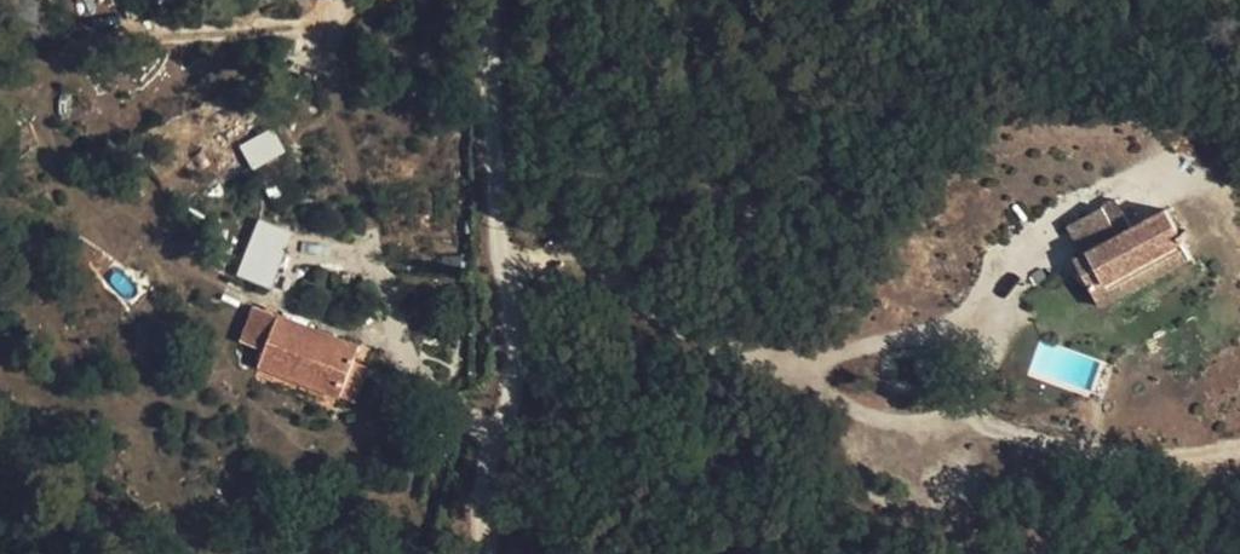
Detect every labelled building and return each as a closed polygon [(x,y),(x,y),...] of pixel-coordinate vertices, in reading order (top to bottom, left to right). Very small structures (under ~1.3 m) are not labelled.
[(274,128),(239,142),(250,168),(285,154),(274,128)] [(1103,207),(1068,226),(1083,254),(1072,261),(1102,310),(1196,262),(1169,210),(1118,234),(1103,207)] [(270,289),(293,231),(257,218),(235,275),(270,289)] [(360,347),(252,307),(238,342),(262,355),(257,369),(355,404),(371,369),(354,364),(360,347)]
